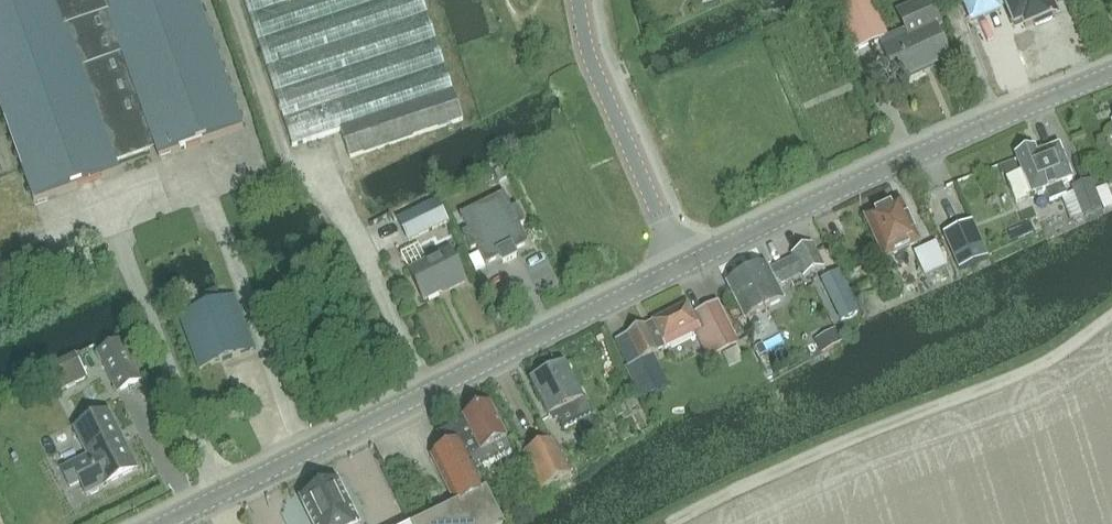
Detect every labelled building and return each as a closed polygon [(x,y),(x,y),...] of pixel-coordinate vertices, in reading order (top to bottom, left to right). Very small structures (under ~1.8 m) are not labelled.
[(34,202),(119,172),(115,162),(155,147),(159,158),(243,128),(197,0),(0,0),(0,107),(34,202)] [(341,130),(453,93),(454,92),(423,0),(243,0),(292,147),(341,130)] [(950,57),(936,27),(940,25),(929,0),(926,0),(897,13),(905,30),(888,37),(872,0),(840,0),(834,3),(856,51),(880,41),(884,50),(883,50),(897,81),(950,57)] [(994,0),(961,0),(970,22),(998,10),(994,0)] [(1016,26),(1024,23),(1026,27),(1058,13),(1052,0),(1004,0),(1016,26)] [(463,121),(453,93),(341,130),(350,159),(463,121)] [(1017,156),(1016,157),(1031,196),(1045,191),(1049,202),(1066,195),(1061,184),(1072,180),(1059,146),(1037,155),(1034,149),(1032,150),(1026,148),(1020,150),(1017,156)] [(1090,180),(1074,186),(1085,215),(1102,209),(1090,180)] [(503,193),(460,215),(468,231),(462,234),(470,250),(476,248),(485,266),(500,258),(503,264),(516,257),(513,252),(529,244),(520,226),(525,223),(517,206),(511,209),(503,193)] [(409,242),(448,222),(437,201),(398,220),(409,242)] [(885,259),(918,243),(900,203),(866,219),(885,259)] [(972,222),(943,234),(959,271),(987,258),(972,222)] [(804,278),(823,268),(811,244),(792,254),(794,258),(768,271),(765,265),(727,284),(745,320),(783,300),(776,287),(802,274),(804,278)] [(925,276),(945,266),(935,245),(915,254),(925,276)] [(449,290),(465,282),(449,250),(409,271),(424,300),(448,288),(449,290)] [(837,269),(818,279),(840,323),(859,314),(837,269)] [(199,369),(253,349),(234,295),(179,315),(199,369)] [(708,359),(737,344),(716,303),(693,314),(688,304),(615,340),(628,367),(626,368),(642,401),(667,388),(650,355),(666,348),(665,347),(695,333),(708,359)] [(835,331),(816,341),(822,352),(841,342),(835,331)] [(117,392),(141,381),(121,340),(97,352),(117,392)] [(565,366),(531,382),(548,417),(556,413),(564,430),(576,424),(582,435),(596,428),(565,366)] [(456,507),(485,492),(474,470),(511,452),(506,441),(506,440),(490,407),(464,419),(465,421),(453,427),(453,426),(437,434),(445,450),(431,457),(456,507)] [(108,411),(74,429),(88,456),(61,470),(70,488),(79,483),(86,495),(137,469),(108,411)] [(523,455),(536,481),(541,492),(571,477),(552,441),(523,455)] [(338,484),(301,502),(312,523),(358,523),(338,484)] [(485,493),(456,507),(421,523),(501,523),(485,493)]
